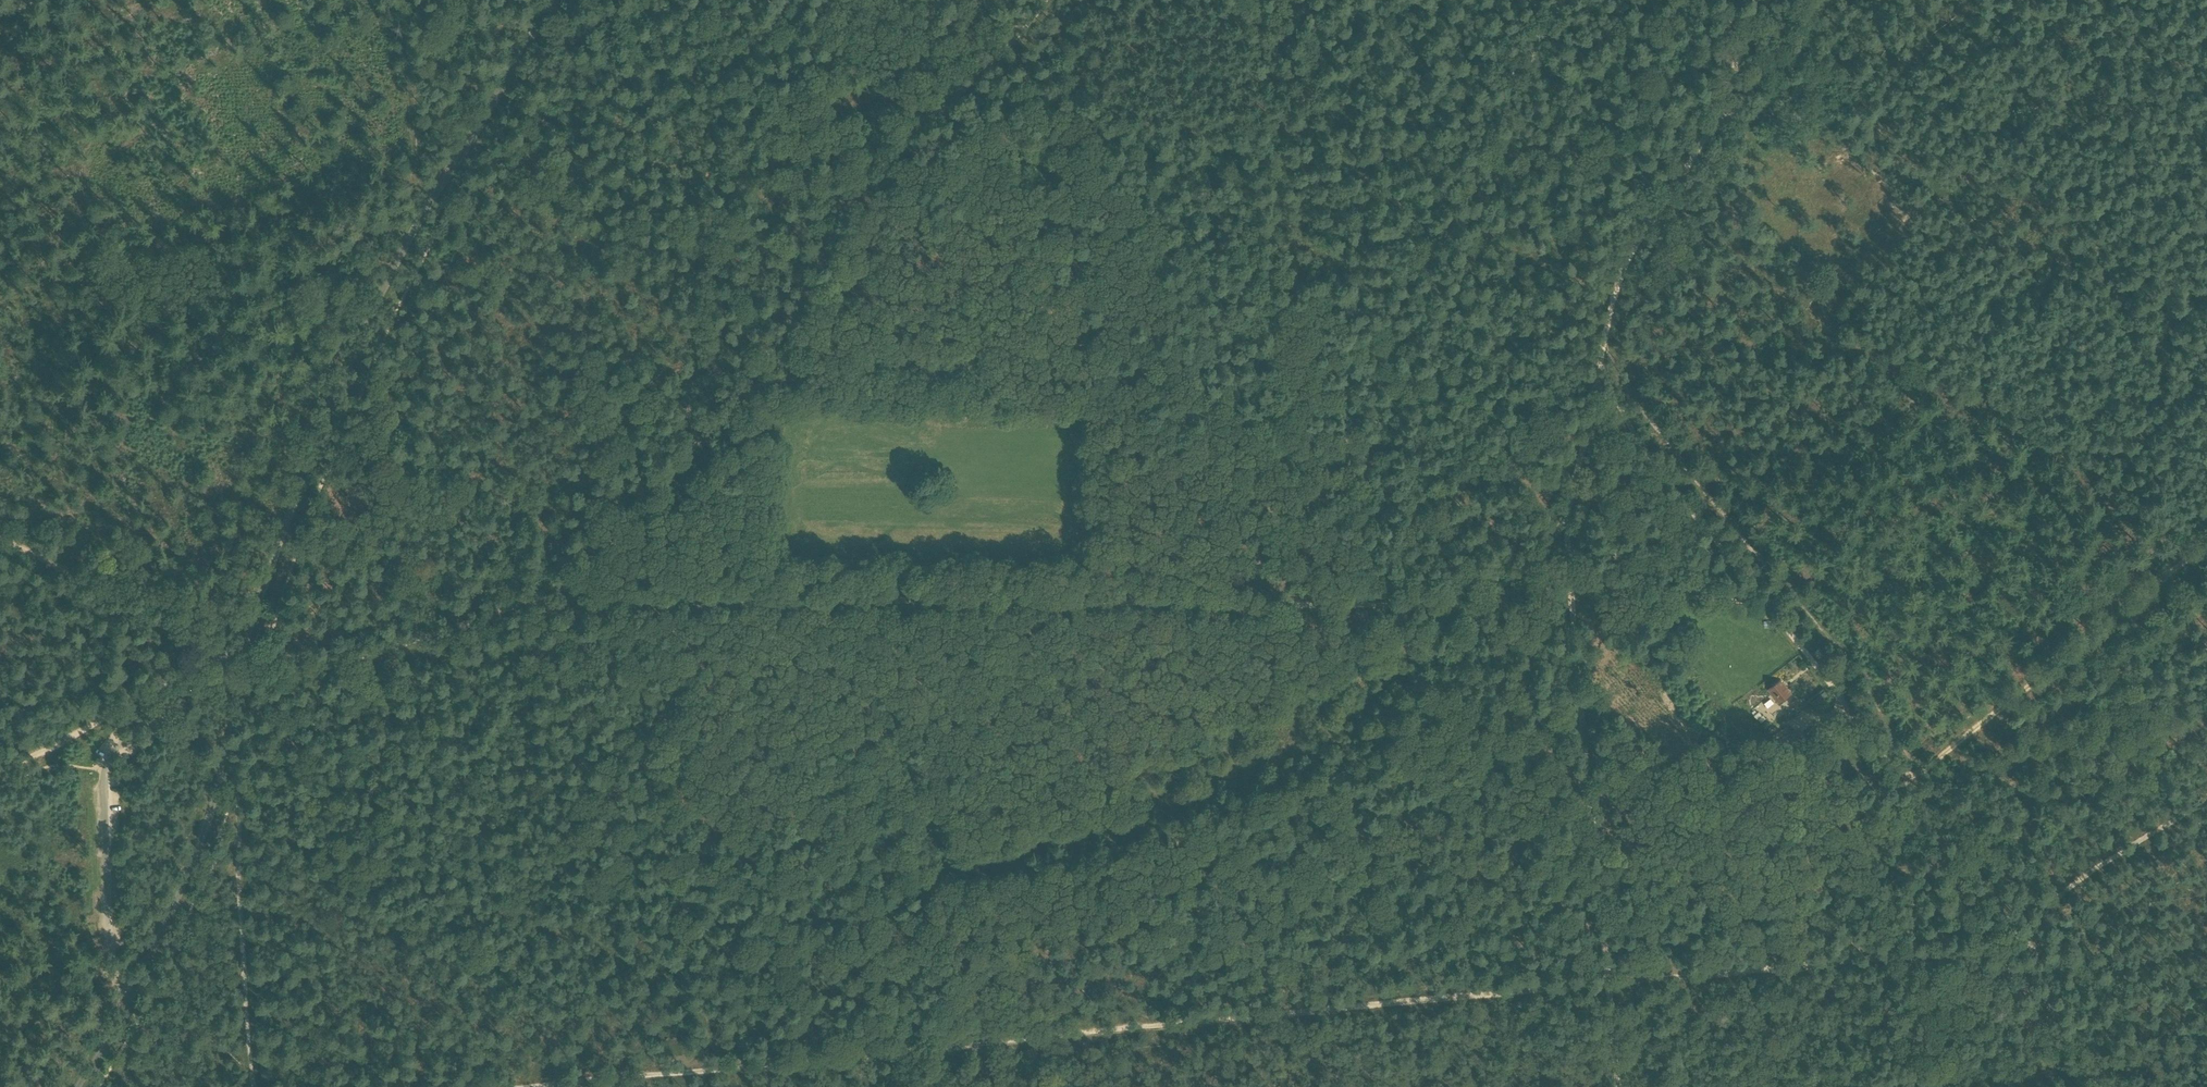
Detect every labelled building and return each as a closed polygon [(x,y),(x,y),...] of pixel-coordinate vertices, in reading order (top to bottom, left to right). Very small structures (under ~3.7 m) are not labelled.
[(1778,703),(1790,693),(1779,679),(1768,689),(1778,703)] [(1801,706),(1796,699),(1791,704),(1796,710),(1801,706)] [(118,928),(112,932),(118,945),(125,941),(118,928)]
